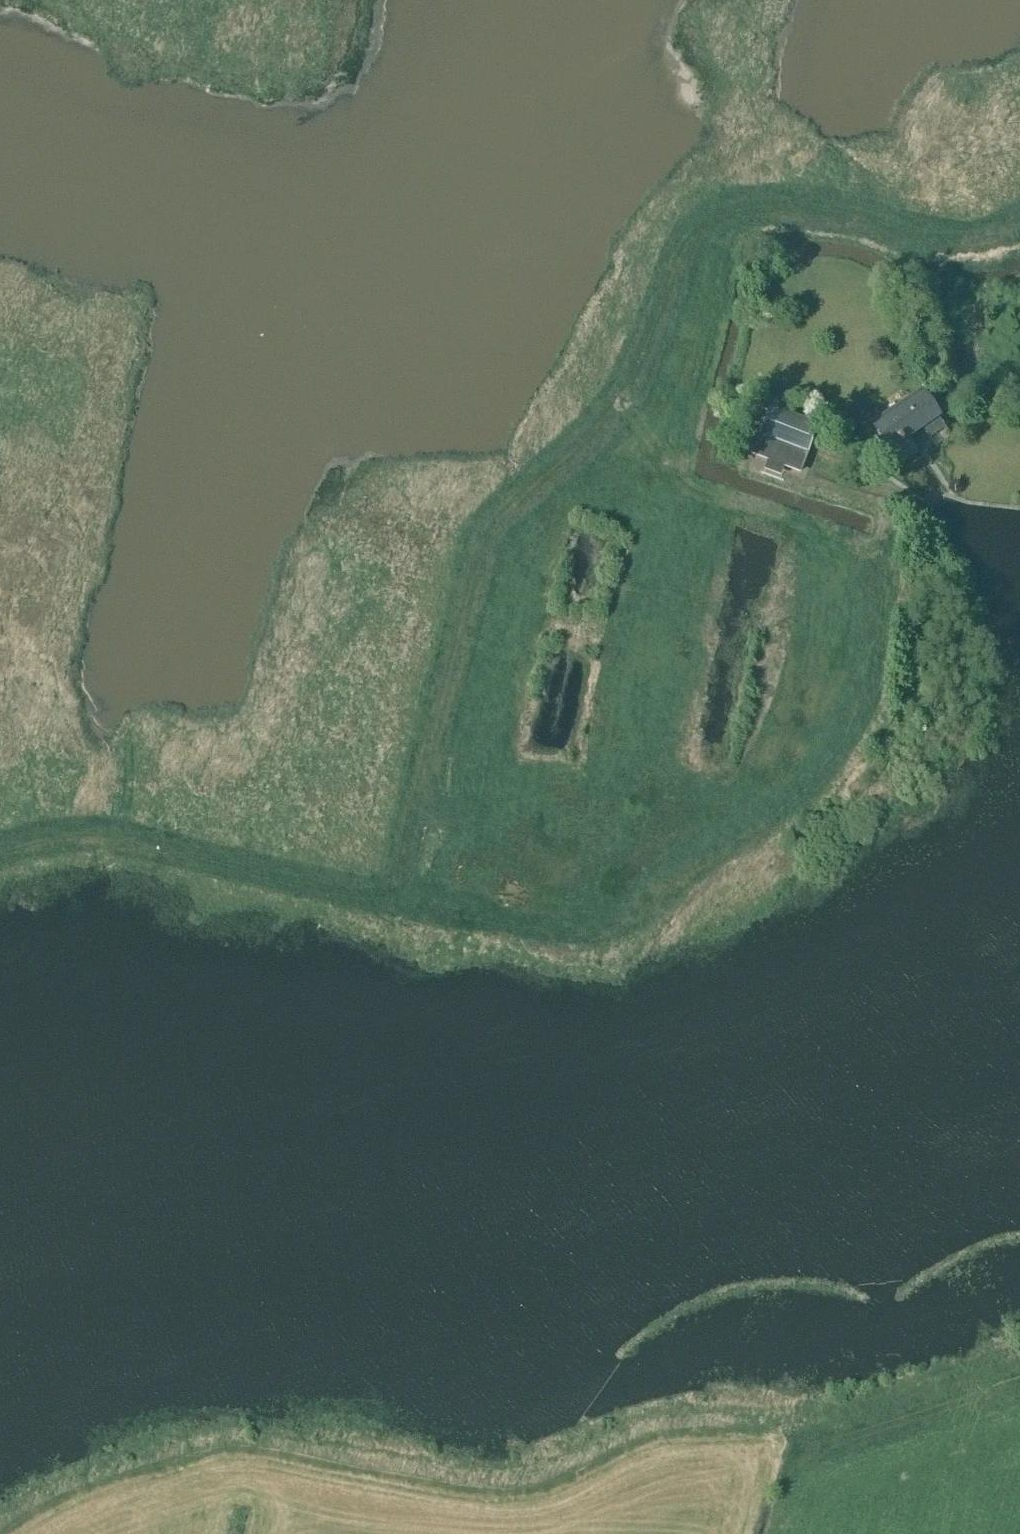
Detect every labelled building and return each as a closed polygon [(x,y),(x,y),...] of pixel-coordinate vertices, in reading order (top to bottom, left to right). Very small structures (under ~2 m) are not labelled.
[(906,439),(939,418),(926,398),(876,431),(899,466),(916,454),(906,439)] [(800,470),(816,430),(777,415),(761,455),(800,470)]
